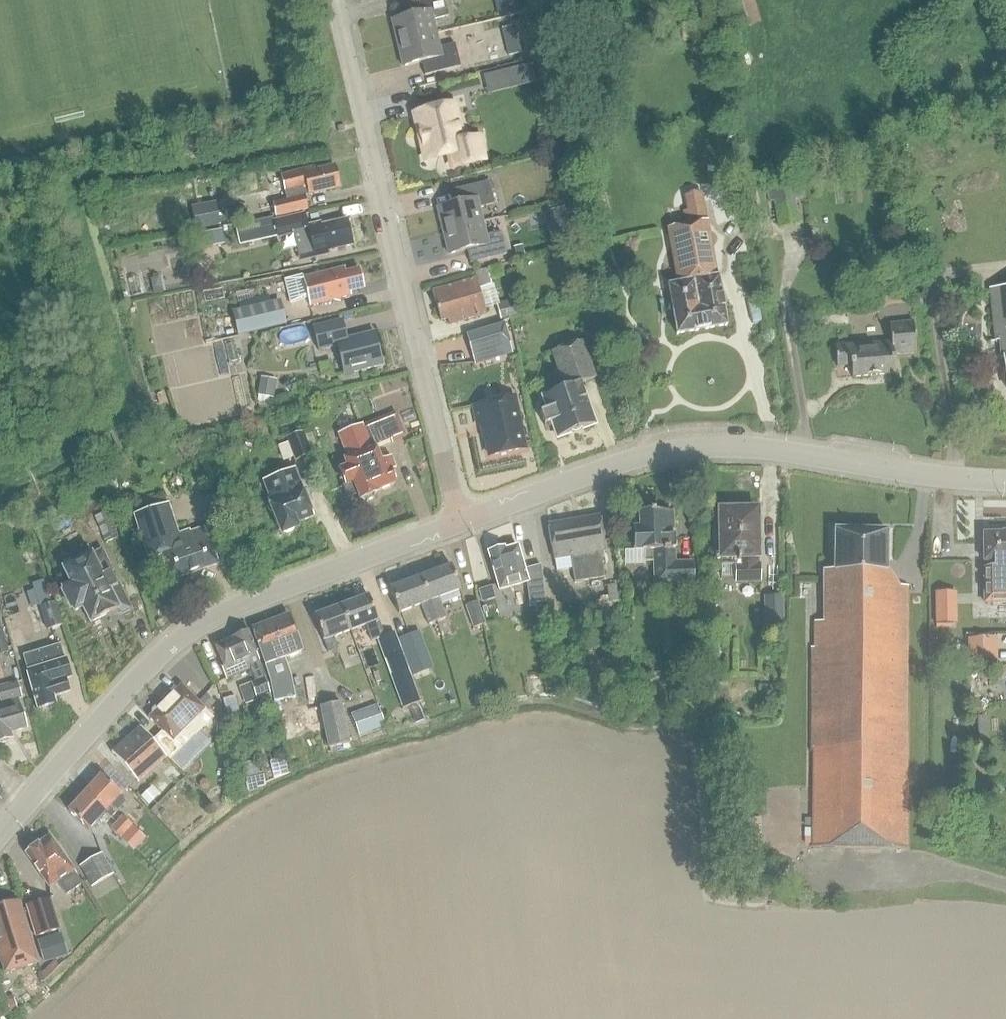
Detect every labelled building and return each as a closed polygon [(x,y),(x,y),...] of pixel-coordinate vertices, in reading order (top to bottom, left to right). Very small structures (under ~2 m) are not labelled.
[(437,34),(434,20),(449,17),(445,0),(419,0),(412,2),(415,15),(392,21),(398,44),(437,34)] [(524,11),(521,0),(496,0),(500,17),(524,11)] [(729,1),(717,5),(725,29),(737,25),(738,29),(761,22),(754,0),(729,0),(729,1)] [(437,34),(398,44),(404,67),(426,61),(430,74),(461,67),(455,44),(440,47),(437,34)] [(518,42),(504,46),(507,57),(521,53),(518,42)] [(535,78),(532,64),(517,68),(520,81),(535,78)] [(455,105),(415,114),(427,160),(450,154),(453,168),(484,161),(479,138),(464,141),(455,105)] [(276,217),(305,210),(308,209),(305,196),(340,188),(336,167),(315,172),(314,167),(281,175),(284,193),(286,193),(287,199),(272,203),(276,217)] [(480,207),(495,204),(489,181),(458,189),(462,202),(438,208),(444,231),(483,221),(480,207)] [(801,184),(768,189),(770,202),(775,201),(780,229),(800,226),(796,201),(803,200),(801,184)] [(305,213),(276,220),(274,221),(278,237),(293,234),(300,261),(328,255),(327,252),(354,245),(348,219),(321,225),(320,222),(308,225),(305,213)] [(483,221),(444,231),(450,254),(473,248),(476,262),(508,254),(502,231),(487,235),(483,221)] [(676,287),(667,288),(674,335),(727,327),(719,279),(717,280),(708,223),(706,223),(694,225),(667,230),(667,231),(670,247),(676,287)] [(220,228),(205,231),(207,245),(223,243),(220,228)] [(570,231),(554,236),(557,245),(573,240),(570,231)] [(878,234),(879,246),(891,245),(890,233),(878,234)] [(524,256),(522,246),(513,248),(516,258),(524,256)] [(510,262),(498,265),(501,274),(512,271),(510,262)] [(481,287),(493,284),(488,268),(475,272),(476,277),(433,290),(442,320),(448,319),(449,324),(488,313),(481,287)] [(346,298),(346,295),(345,294),(364,289),(360,271),(345,274),(344,269),(304,279),(309,302),(310,306),(346,298)] [(294,306),(309,302),(304,279),(288,282),(294,306)] [(989,295),(995,342),(998,341),(1001,360),(1004,360),(1005,384),(1005,288),(989,290),(989,295)] [(194,289),(152,296),(156,319),(164,318),(181,422),(235,413),(222,338),(203,342),(194,289)] [(512,298),(500,301),(505,318),(517,315),(512,298)] [(230,322),(234,336),(285,323),(280,300),(245,309),(247,318),(230,322)] [(384,365),(376,332),(348,339),(343,321),(314,328),(320,351),(339,346),(346,375),(384,365)] [(890,343),(835,347),(837,369),(852,368),(852,378),(894,375),(893,356),(916,354),(914,323),(889,325),(890,343)] [(481,330),(465,334),(470,354),(486,350),(489,362),(512,356),(503,324),(481,330)] [(582,383),(596,379),(585,342),(552,351),(562,384),(555,386),(556,391),(544,394),(548,409),(540,412),(544,424),(552,422),(555,433),(565,436),(595,427),(582,383)] [(277,381),(261,378),(258,396),(274,399),(277,381)] [(526,448),(515,396),(476,405),(480,424),(484,423),(491,455),(526,448)] [(364,423),(337,434),(347,458),(343,459),(346,467),(341,469),(347,484),(344,486),(348,496),(359,491),(362,499),(364,498),(367,502),(373,500),(373,495),(392,487),(386,474),(393,471),(388,458),(378,462),(372,447),(391,439),(393,442),(405,437),(395,413),(365,426),(364,423)] [(296,462),(312,456),(303,433),(287,439),(296,462)] [(293,527),(314,518),(294,470),(263,483),(270,500),(267,501),(268,505),(268,508),(269,511),(272,512),(279,530),(282,530),(287,535),(292,533),(293,527)] [(171,581),(217,566),(205,530),(189,536),(188,532),(177,536),(168,506),(136,516),(150,561),(163,556),(171,581)] [(736,583),(760,582),(759,565),(758,565),(756,510),(733,510),(733,509),(718,509),(718,524),(720,524),(720,566),(735,566),(736,583)] [(110,510),(96,516),(107,542),(121,536),(110,510)] [(655,586),(693,585),(692,563),(675,563),(674,550),(675,550),(674,537),(673,537),(673,512),(655,513),(655,511),(639,512),(639,523),(640,523),(640,528),(634,529),(634,551),(645,550),(646,562),(654,562),(655,586)] [(575,583),(605,578),(599,543),(605,542),(601,516),(548,525),(553,552),(569,549),(571,558),(572,568),(575,583)] [(907,849),(907,586),(899,586),(887,571),(886,571),(886,531),(835,530),(834,570),(824,570),(824,621),(814,621),(814,647),(811,647),(811,749),(813,749),(812,848),(907,849)] [(995,568),(987,568),(988,602),(995,602),(1005,601),(1005,532),(1003,532),(1003,533),(983,534),(983,562),(994,562),(995,568)] [(503,549),(499,545),(491,548),(490,552),(488,553),(499,591),(527,583),(530,604),(546,603),(541,565),(525,570),(518,546),(505,550),(504,548),(503,549)] [(95,554),(94,552),(61,567),(71,587),(63,591),(75,614),(84,609),(92,626),(118,612),(120,616),(132,611),(118,585),(116,586),(110,574),(112,572),(101,551),(95,554)] [(571,558),(554,561),(556,570),(572,568),(571,558)] [(438,598),(461,590),(452,566),(421,577),(437,621),(445,618),(438,598)] [(429,624),(437,621),(421,577),(390,589),(399,613),(422,605),(429,624)] [(495,597),(492,585),(479,589),(482,601),(495,597)] [(619,602),(616,585),(606,587),(609,604),(619,602)] [(694,590),(685,590),(686,605),(695,604),(694,590)] [(934,592),(935,624),(952,624),(951,592),(934,592)] [(784,594),(764,594),(764,624),(784,623),(784,594)] [(384,636),(383,633),(369,596),(342,607),(351,631),(364,626),(370,641),(384,636)] [(478,598),(464,603),(471,625),(486,620),(478,598)] [(55,603),(38,608),(45,631),(61,626),(55,603)] [(334,637),(351,631),(342,607),(315,617),(328,653),(338,649),(334,637)] [(285,658),(302,652),(299,644),(300,644),(290,619),(286,616),(252,629),(260,653),(270,680),(274,701),(295,697),(291,677),(285,658)] [(420,630),(398,638),(412,675),(434,667),(420,630)] [(251,669),(256,681),(264,677),(266,676),(247,631),(233,637),(233,639),(215,646),(224,667),(222,668),(226,679),(251,669)] [(965,639),(965,663),(998,662),(998,638),(965,639)] [(65,680),(70,679),(60,645),(23,656),(37,708),(54,703),(52,698),(68,693),(65,680)] [(402,652),(386,658),(391,673),(395,672),(398,682),(410,678),(407,668),(408,667),(402,652)] [(11,684),(0,687),(0,742),(11,739),(9,734),(26,729),(17,699),(21,698),(16,683),(19,682),(16,671),(7,673),(11,684)] [(257,699),(270,693),(264,677),(256,681),(250,683),(257,699)] [(170,760),(214,718),(206,711),(198,703),(181,686),(149,717),(163,731),(153,741),(167,757),(170,760)] [(198,703),(206,711),(214,702),(206,695),(198,703)] [(239,714),(234,697),(222,700),(227,717),(234,715),(239,714)] [(329,748),(349,744),(340,702),(321,706),(329,748)] [(353,715),(361,735),(385,726),(378,706),(353,715)] [(167,757),(153,741),(141,727),(112,753),(138,782),(167,757)] [(111,805),(121,794),(101,776),(85,793),(111,818),(117,811),(111,805)] [(149,789),(141,797),(149,806),(158,799),(149,789)] [(104,825),(111,818),(85,793),(68,811),(89,830),(98,819),(104,825)] [(122,816),(116,822),(127,832),(133,826),(122,816)] [(116,822),(110,828),(113,831),(121,838),(127,832),(116,822)] [(134,852),(145,840),(135,830),(124,843),(134,852)] [(66,895),(82,884),(73,871),(73,870),(50,836),(40,842),(25,853),(49,887),(57,882),(66,895),(65,895),(66,895)] [(114,874),(101,853),(79,867),(91,888),(114,874)] [(52,898),(27,906),(36,937),(62,930),(52,898)] [(38,963),(19,902),(0,908),(0,956),(5,972),(38,963)] [(61,934),(37,941),(44,963),(68,955),(61,934)] [(10,1018),(8,1011),(7,1011),(0,983),(0,1013),(2,1018),(10,1018)] [(14,999),(7,1001),(10,1014),(18,1012),(14,999)]
